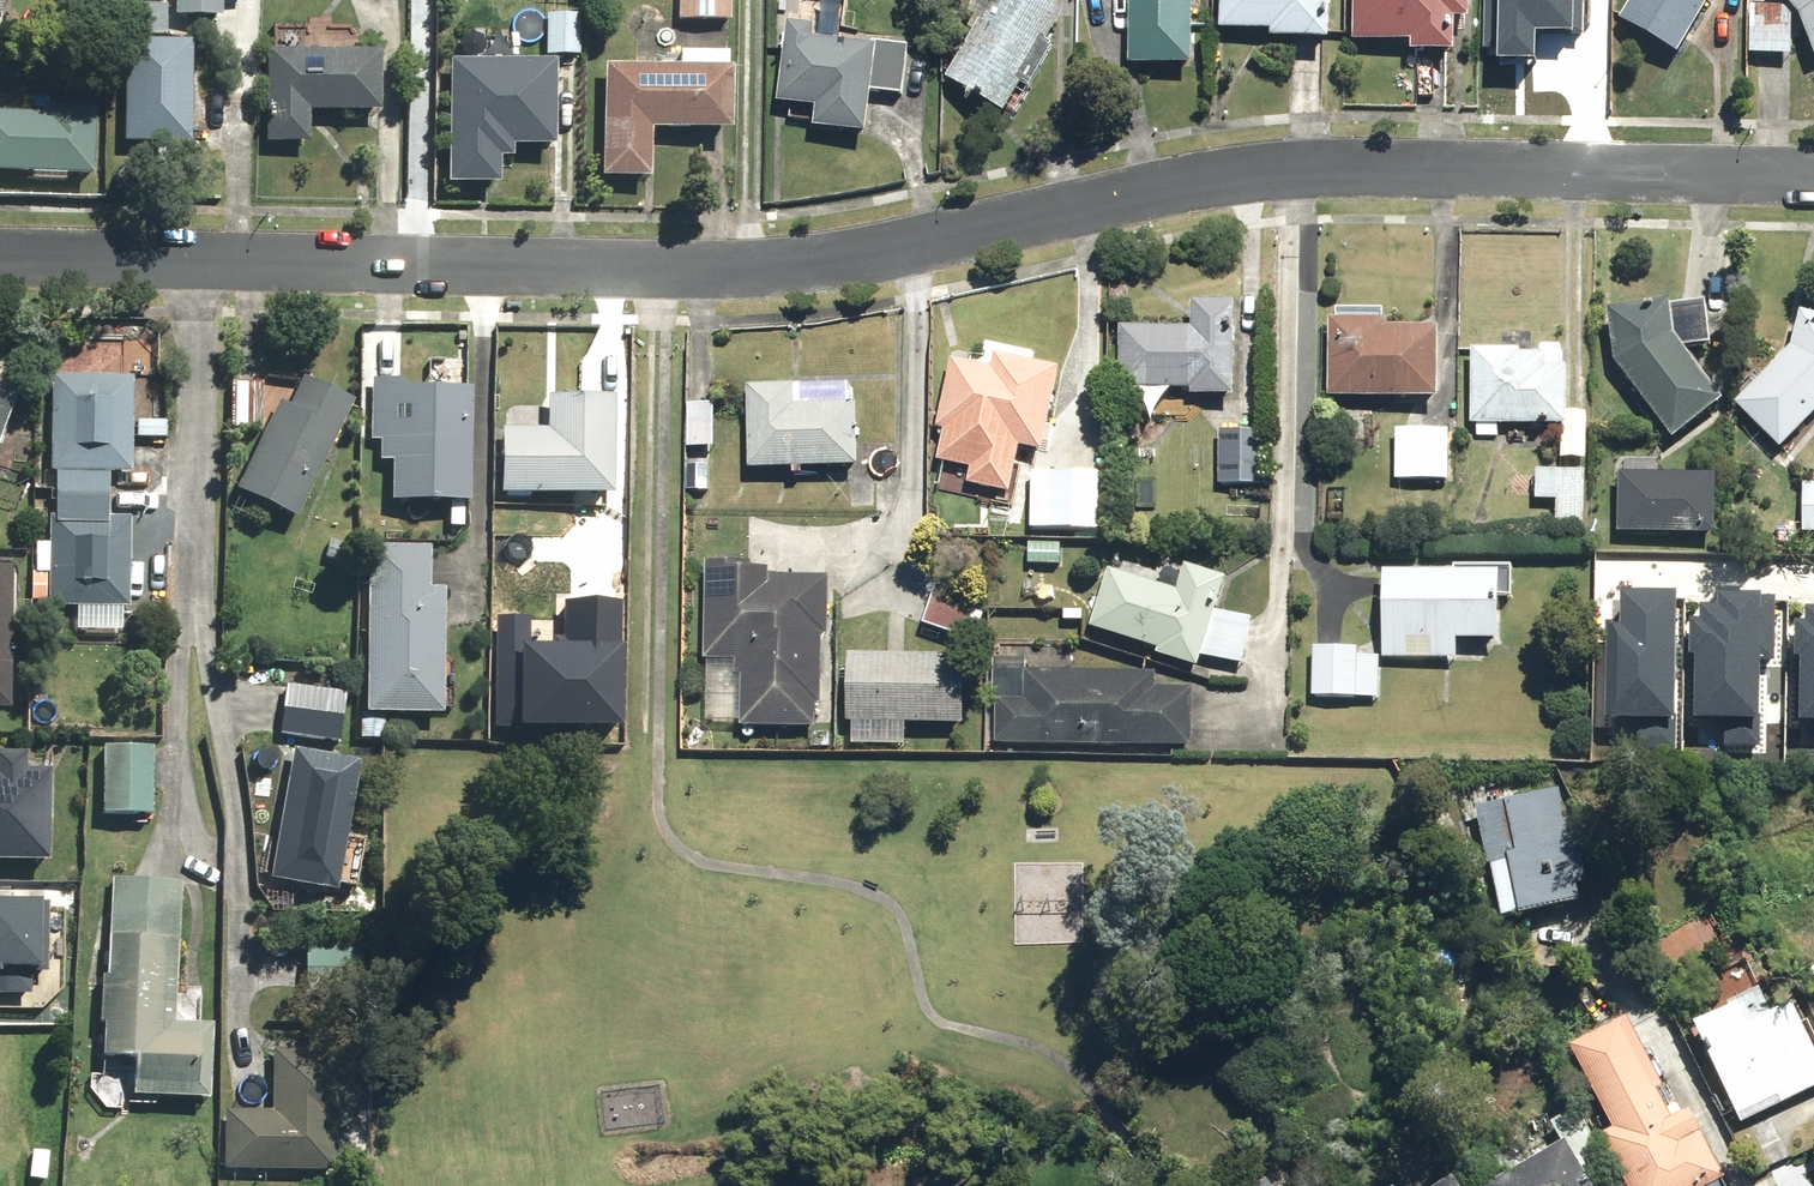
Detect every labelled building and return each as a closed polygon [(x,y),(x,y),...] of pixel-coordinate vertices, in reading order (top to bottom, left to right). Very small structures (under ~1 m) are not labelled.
[(3,45),(5,18),(8,18),(10,0),(0,0),(0,45),(3,45)] [(179,17),(226,18),(226,0),(179,0),(179,17)] [(735,0),(682,0),(681,20),(734,21),(735,0)] [(971,9),(982,16),(973,29),(977,32),(950,76),(1010,114),(1029,83),(1036,88),(1064,44),(1057,40),(1074,13),(1056,2),(1058,0),(976,0),(971,9)] [(1134,61),(1198,62),(1199,0),(1135,0),(1134,61)] [(1225,27),(1276,29),(1276,36),(1336,38),(1338,0),(1225,0),(1225,27)] [(1352,38),(1411,39),(1411,48),(1455,48),(1455,15),(1469,15),(1470,0),(1352,0),(1352,38)] [(1484,53),(1534,53),(1534,29),(1582,29),(1582,0),(1485,0),(1484,53)] [(1624,18),(1684,53),(1715,0),(1635,0),(1624,18)] [(1807,14),(1813,32),(1813,0),(1794,0),(1807,14)] [(1755,4),(1754,53),(1796,54),(1797,5),(1755,4)] [(121,33),(171,34),(172,6),(121,5),(121,33)] [(584,57),(584,14),(549,14),(549,57),(584,57)] [(823,25),(795,21),(784,102),(824,107),(821,128),(874,135),(880,91),(908,95),(914,47),(879,42),(878,45),(822,38),(823,25)] [(195,146),(197,41),(131,40),(129,145),(195,146)] [(387,112),(387,51),(270,51),(270,145),(315,145),(315,112),(387,112)] [(684,67),(609,65),(606,177),(656,179),(657,130),(738,133),(740,69),(734,68),(734,54),(685,52),(684,67)] [(561,60),(454,60),(453,184),(505,184),(505,158),(517,158),(518,146),(561,147),(561,60)] [(99,178),(101,110),(48,108),(48,114),(0,112),(0,173),(99,178)] [(1240,395),(1241,298),(1198,298),(1198,325),(1124,325),(1123,386),(1197,387),(1197,394),(1240,395)] [(1731,399),(1690,346),(1720,343),(1716,301),(1678,305),(1678,303),(1615,307),(1619,359),(1679,437),(1731,399)] [(1333,317),(1332,396),(1445,396),(1446,325),(1394,325),(1394,317),(1386,317),(1386,308),(1339,308),(1339,317),(1333,317)] [(1798,347),(1741,402),(1785,448),(1813,420),(1813,311),(1809,310),(1798,347)] [(1474,348),(1474,423),(1572,424),(1572,365),(1552,365),(1552,353),(1525,353),(1525,348),(1474,348)] [(1049,452),(1067,366),(1000,351),(997,366),(957,358),(942,428),(949,429),(943,459),(977,466),(973,483),(1015,492),(1025,447),(1049,452)] [(137,375),(55,374),(53,471),(59,471),(113,472),(135,473),(137,375)] [(301,519),(359,400),(308,375),(294,404),(283,398),(239,489),(301,519)] [(395,499),(474,500),(476,386),(414,384),(414,379),(374,378),(373,439),(384,439),(383,460),(396,461),(395,499)] [(269,381),(236,381),(235,427),(268,428),(269,381)] [(0,382),(0,451),(23,391),(0,382)] [(799,382),(751,384),(753,468),(864,465),(862,402),(856,402),(856,384),(799,385),(799,382)] [(617,494),(617,395),(552,395),(552,428),(504,428),(505,494),(617,494)] [(719,402),(692,402),(692,445),(718,446),(719,402)] [(1452,479),(1453,428),(1400,427),(1399,478),(1452,479)] [(1268,430),(1222,430),(1222,484),(1268,484),(1268,430)] [(1630,471),(1623,471),(1621,532),(1721,534),(1722,473),(1663,472),(1663,460),(1630,460),(1630,471)] [(1588,536),(1589,470),(1540,469),(1539,500),(1560,500),(1559,535),(1588,536)] [(113,472),(59,471),(58,515),(112,516),(113,472)] [(1106,472),(1036,471),(1036,527),(1106,528),(1106,472)] [(52,515),(51,606),(133,607),(134,516),(112,516),(52,515)] [(1064,542),(1033,542),(1032,564),(1064,564),(1064,542)] [(434,545),(371,544),(368,710),(446,711),(448,586),(433,586),(434,545)] [(776,561),(710,560),(708,659),(711,659),(709,720),(744,721),(744,725),(821,726),(821,722),(831,722),(834,574),(776,573),(776,561)] [(1224,610),(1235,576),(1194,563),(1184,591),(1115,569),(1096,626),(1166,648),(1164,654),(1205,667),(1209,657),(1224,610)] [(16,564),(0,564),(0,708),(14,708),(16,564)] [(1507,570),(1389,568),(1388,658),(1463,659),(1463,638),(1506,639),(1507,570)] [(940,582),(927,623),(978,640),(991,599),(940,582)] [(1673,747),(1675,588),(1622,587),(1621,625),(1610,625),(1608,713),(1640,714),(1639,747),(1673,747)] [(1717,606),(1698,606),(1697,616),(1692,616),(1691,716),(1722,716),(1721,743),(1755,743),(1756,657),(1770,658),(1770,596),(1757,596),(1757,592),(1717,592),(1717,606)] [(620,724),(622,600),(567,599),(566,642),(530,641),(530,614),(499,614),(497,722),(620,724)] [(1806,607),(1806,617),(1801,617),(1799,717),(1813,717),(1813,607),(1806,607)] [(1257,616),(1224,610),(1209,657),(1249,664),(1257,616)] [(1362,647),(1318,646),(1316,696),(1382,699),(1383,656),(1362,655),(1362,647)] [(971,655),(854,651),(852,719),(858,719),(857,743),(909,745),(910,721),(969,723),(971,655)] [(999,697),(999,743),(1197,745),(1198,686),(1160,686),(1161,670),(1028,669),(1028,697),(999,697)] [(284,684),(277,733),(342,741),(348,692),(284,684)] [(155,744),(106,744),(106,811),(155,811),(155,744)] [(366,760),(299,747),(284,827),(275,826),(266,874),(342,888),(366,760)] [(53,860),(55,769),(27,768),(27,751),(0,750),(0,859),(53,860)] [(1567,788),(1483,806),(1507,917),(1589,899),(1586,883),(1595,881),(1584,833),(1578,834),(1567,788)] [(178,1022),(184,881),(109,878),(103,1023),(109,1024),(108,1057),(140,1058),(138,1095),(214,1098),(217,1024),(178,1022)] [(31,988),(32,967),(47,967),(48,897),(0,897),(0,988),(31,988)] [(1747,1122),(1813,1092),(1813,1028),(1802,1002),(1778,1012),(1767,988),(1736,1002),(1738,1007),(1702,1023),(1747,1122)] [(1581,1047),(1621,1129),(1607,1135),(1632,1185),(1717,1185),(1729,1180),(1695,1110),(1678,1118),(1631,1023),(1581,1047)] [(226,1167),(338,1169),(340,1051),(276,1050),(275,1109),(227,1109),(226,1167)] [(1588,1116),(1561,1129),(1569,1143),(1493,1182),(1495,1185),(1599,1185),(1590,1168),(1610,1158),(1588,1116)] [(1462,1177),(1447,1185),(1468,1185),(1462,1177)]
